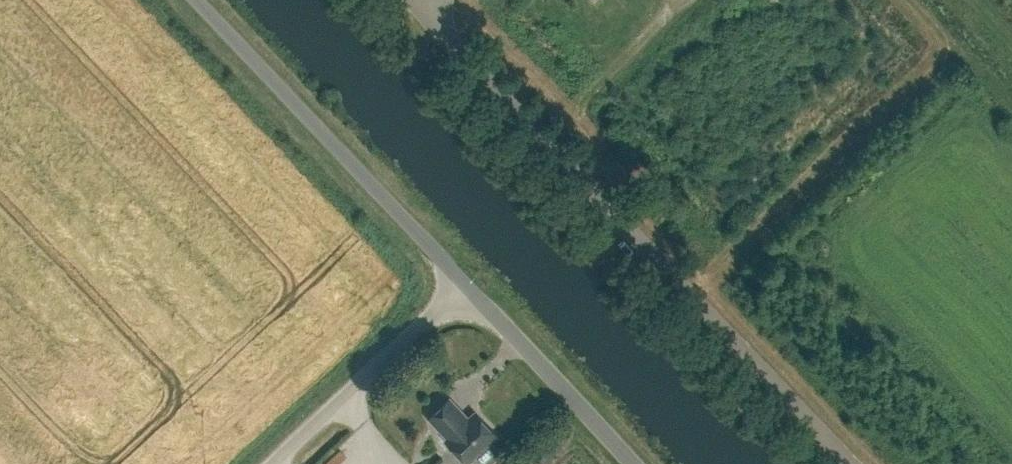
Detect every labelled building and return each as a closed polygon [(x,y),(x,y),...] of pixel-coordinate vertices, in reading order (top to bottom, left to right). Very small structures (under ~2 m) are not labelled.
[(474,457),(480,463),(489,463),(502,451),(491,440),(498,434),(477,412),(469,419),(450,398),(430,416),(450,437),(447,440),(468,462),(474,457)]
